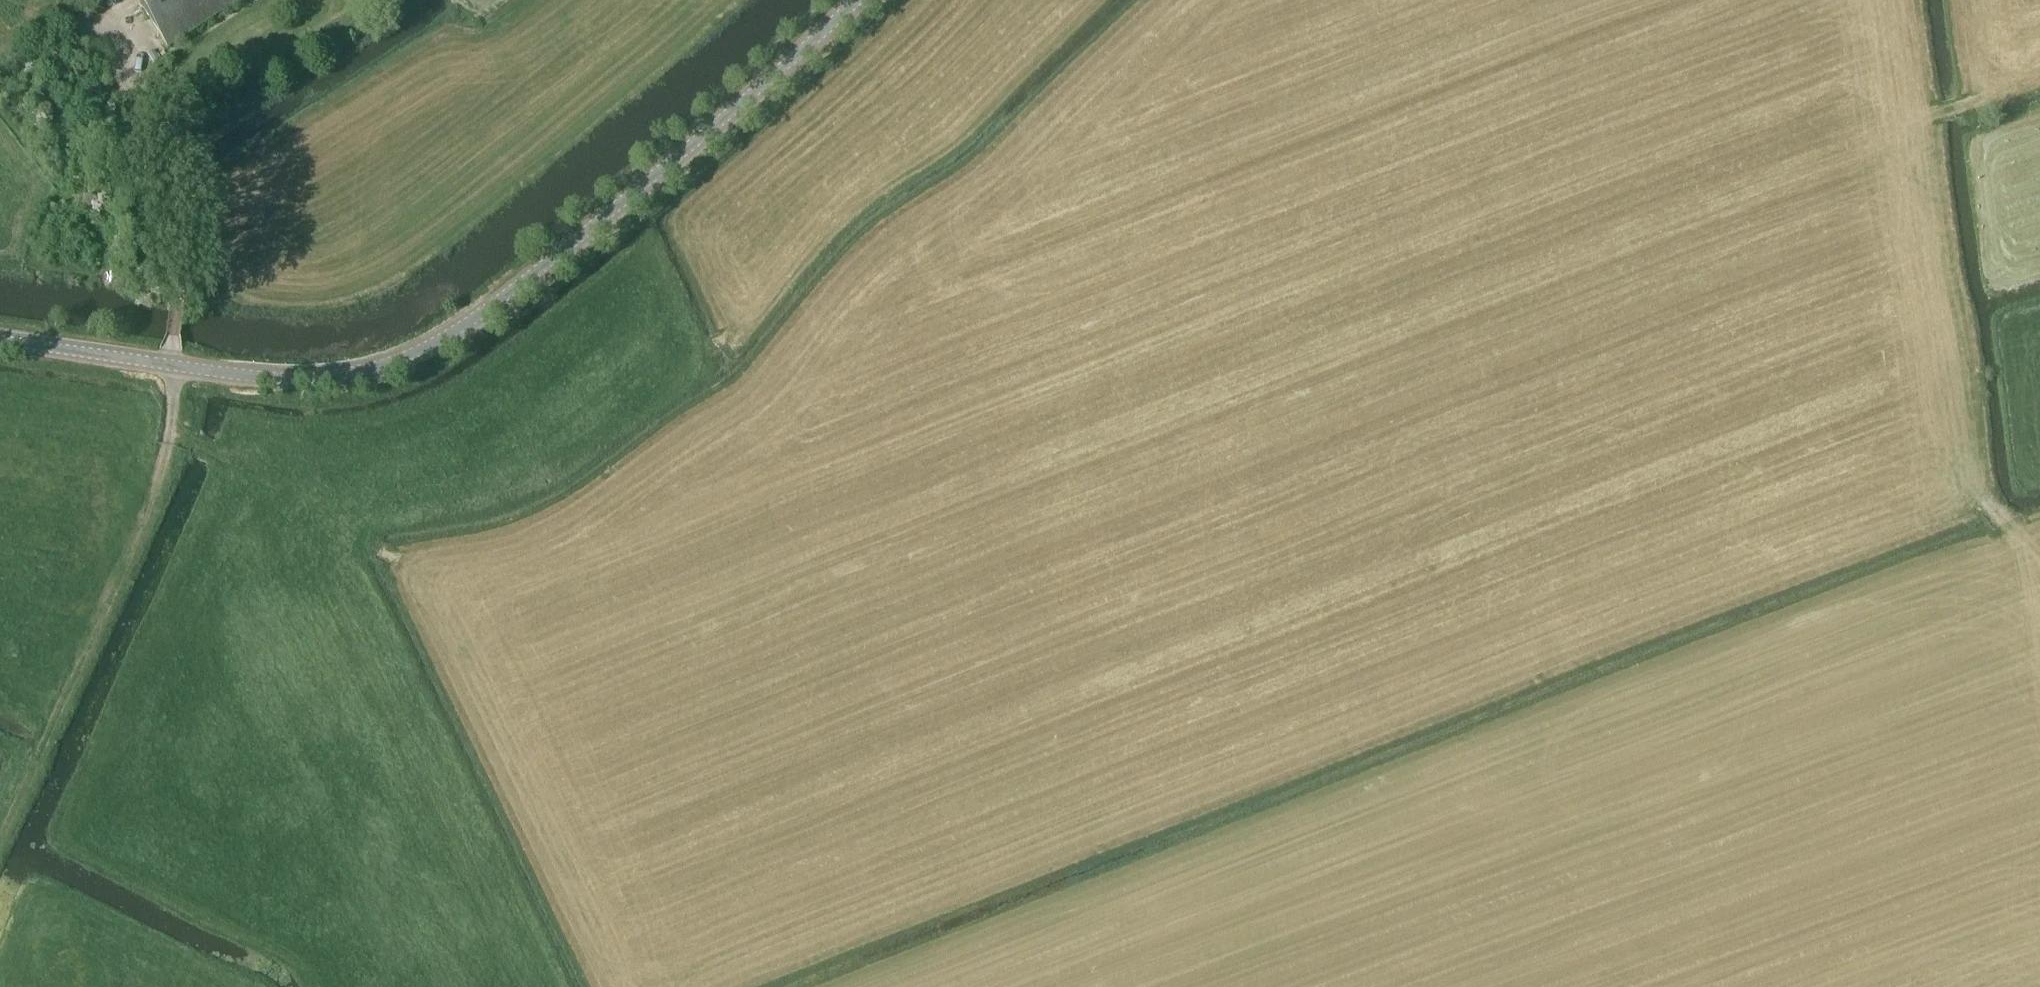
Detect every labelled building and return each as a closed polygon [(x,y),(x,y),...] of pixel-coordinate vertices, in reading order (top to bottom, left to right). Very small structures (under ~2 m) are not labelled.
[(167,48),(240,0),(135,0),(167,48)]
